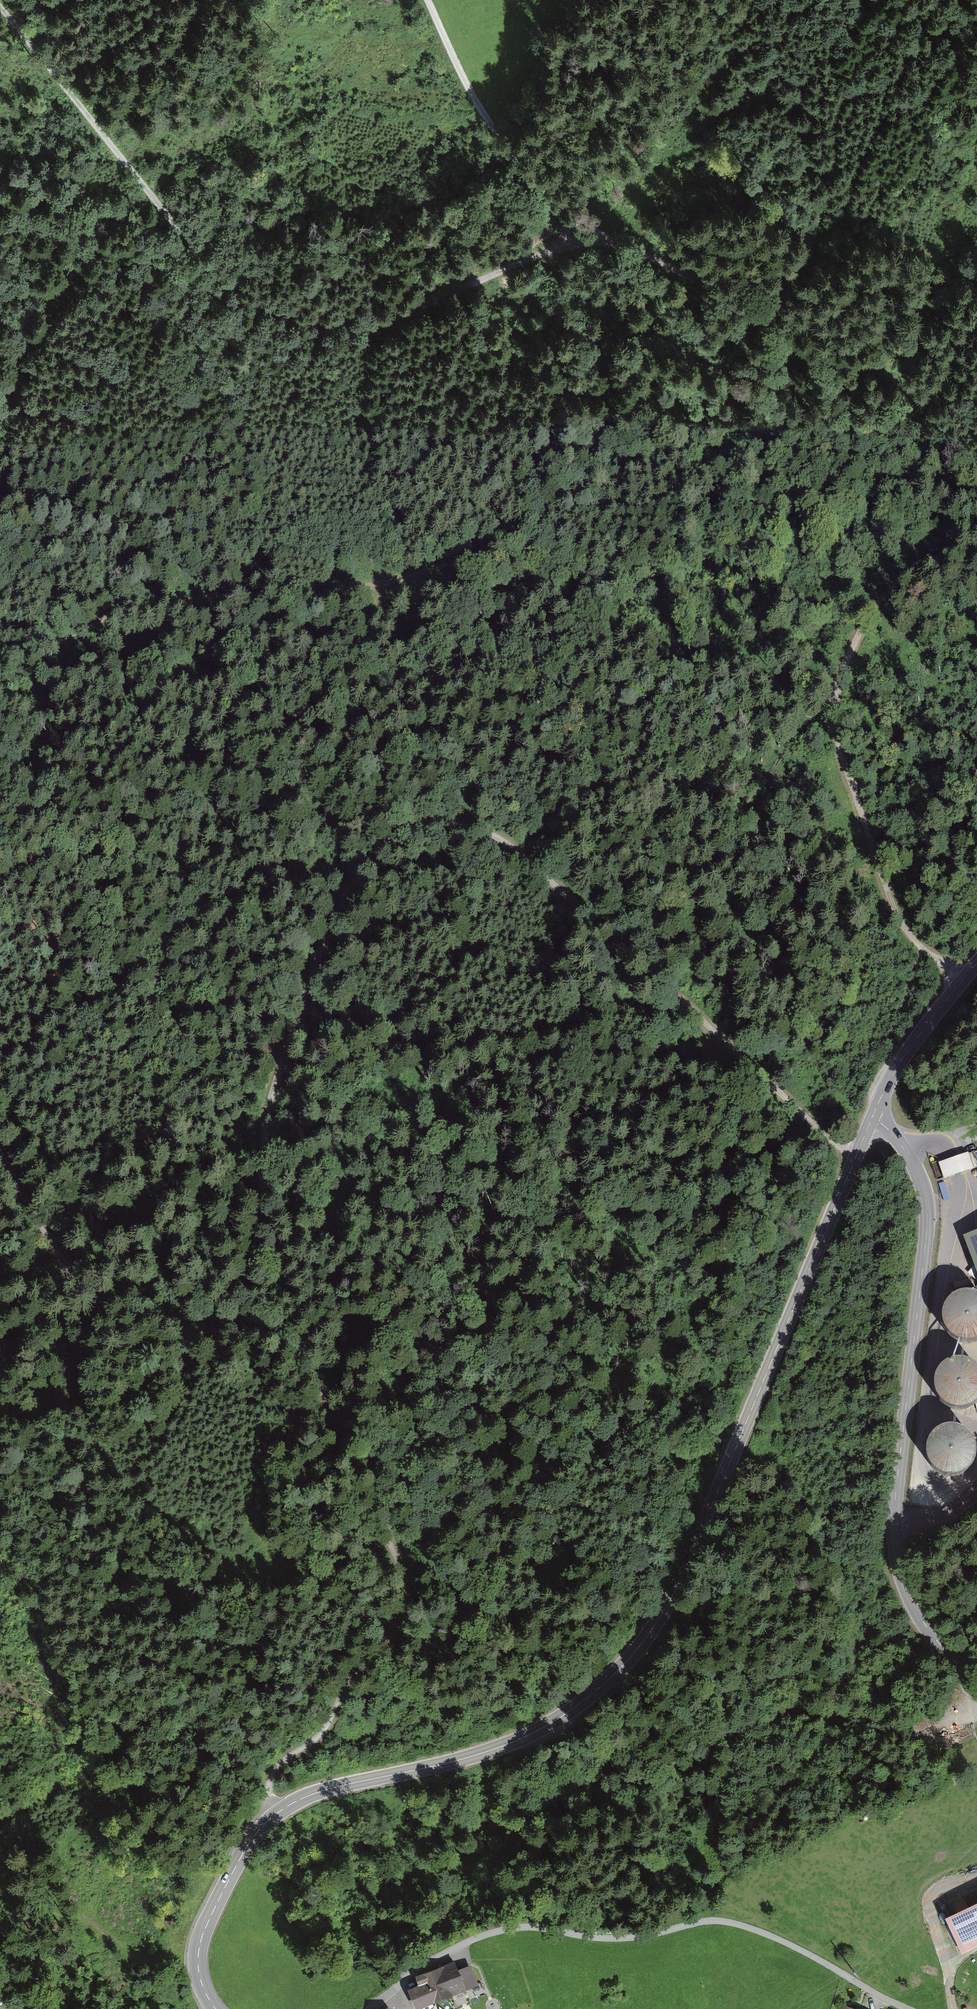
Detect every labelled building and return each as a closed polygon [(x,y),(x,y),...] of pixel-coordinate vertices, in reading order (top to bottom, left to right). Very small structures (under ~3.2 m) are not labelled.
[(974,1167),(968,1152),(958,1156),(939,1162),(944,1178),(963,1171),(974,1167)] [(955,1337),(960,1340),(969,1341),(976,1339),(976,1291),(974,1290),(965,1289),(957,1292),(950,1297),(947,1301),(943,1310),(943,1318),(944,1323),(948,1331),(955,1337)] [(968,1408),(976,1404),(976,1403),(976,1361),(974,1359),(965,1356),(952,1358),(944,1362),(937,1371),(935,1380),(937,1393),(943,1401),(949,1405),(958,1408),(968,1408)] [(973,1465),(976,1457),(976,1441),(972,1432),(963,1426),(952,1424),(941,1427),(935,1432),(929,1441),(928,1450),(929,1457),(933,1465),(938,1469),(945,1473),(954,1474),(965,1471),(973,1465)] [(436,1974),(448,2004),(472,1995),(461,1965),(436,1974)] [(413,1984),(417,1994),(406,1998),(410,2008),(436,2008),(439,2008),(427,1978),(413,1984)]
